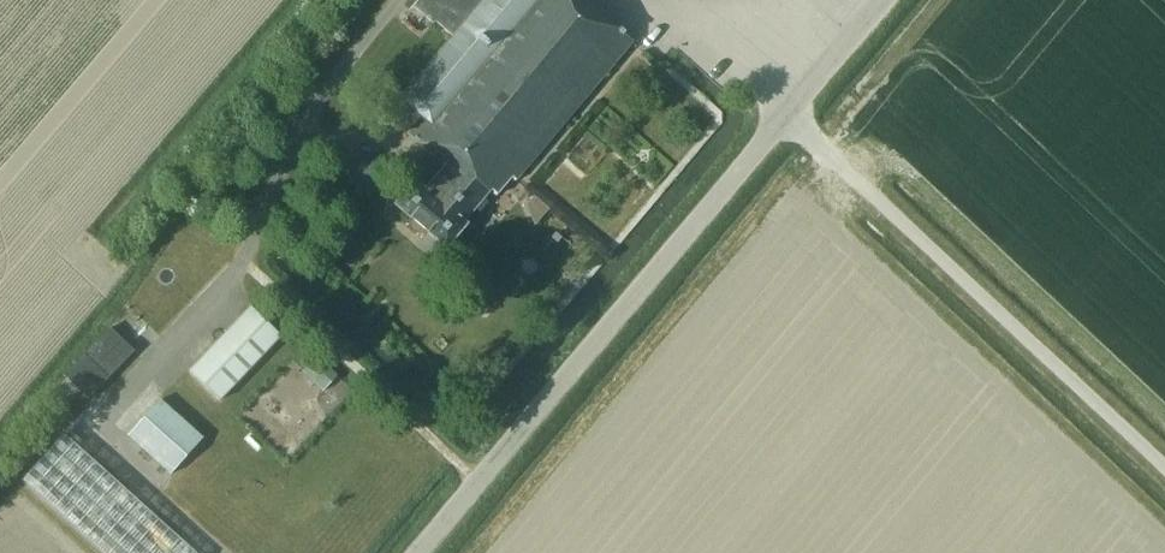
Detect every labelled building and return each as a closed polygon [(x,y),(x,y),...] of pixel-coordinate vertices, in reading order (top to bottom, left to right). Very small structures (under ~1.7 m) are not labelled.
[(414,5),(451,36),(385,115),(444,165),(425,188),(415,179),(395,204),(446,247),(466,222),(464,220),(492,187),(498,192),(513,174),(517,178),(633,40),(585,0),(418,0),(414,5)] [(250,305),(189,369),(220,399),(281,335),(250,305)] [(63,374),(87,397),(134,350),(110,327),(63,374)] [(323,392),(332,382),(338,376),(317,356),(302,371),(323,392)] [(168,473),(202,437),(161,398),(127,434),(168,473)] [(63,434),(22,479),(104,552),(195,552),(63,434)]
